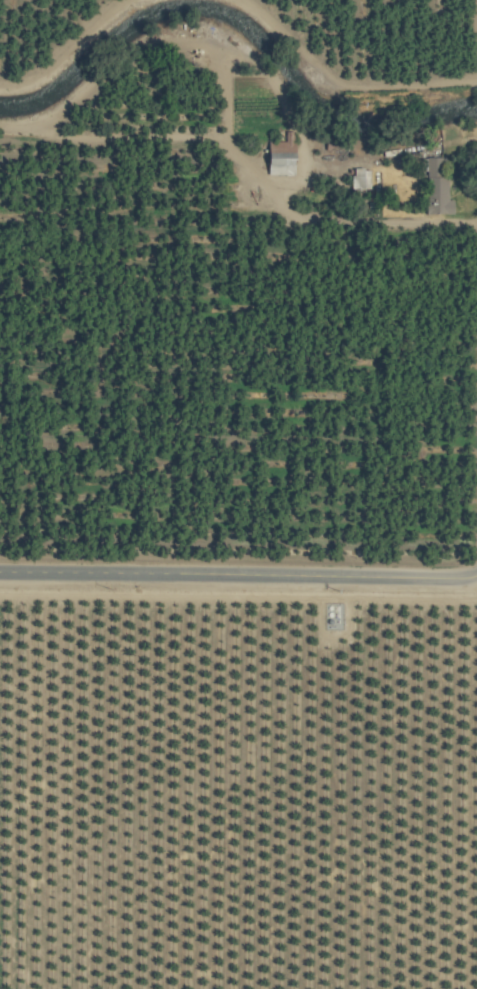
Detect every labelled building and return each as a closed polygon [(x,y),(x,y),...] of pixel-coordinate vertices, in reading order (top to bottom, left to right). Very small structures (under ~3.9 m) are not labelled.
[(270,175),(296,176),(298,132),(287,132),(286,143),(271,142),(270,175)] [(354,190),(372,189),(372,169),(354,170),(354,190)]
